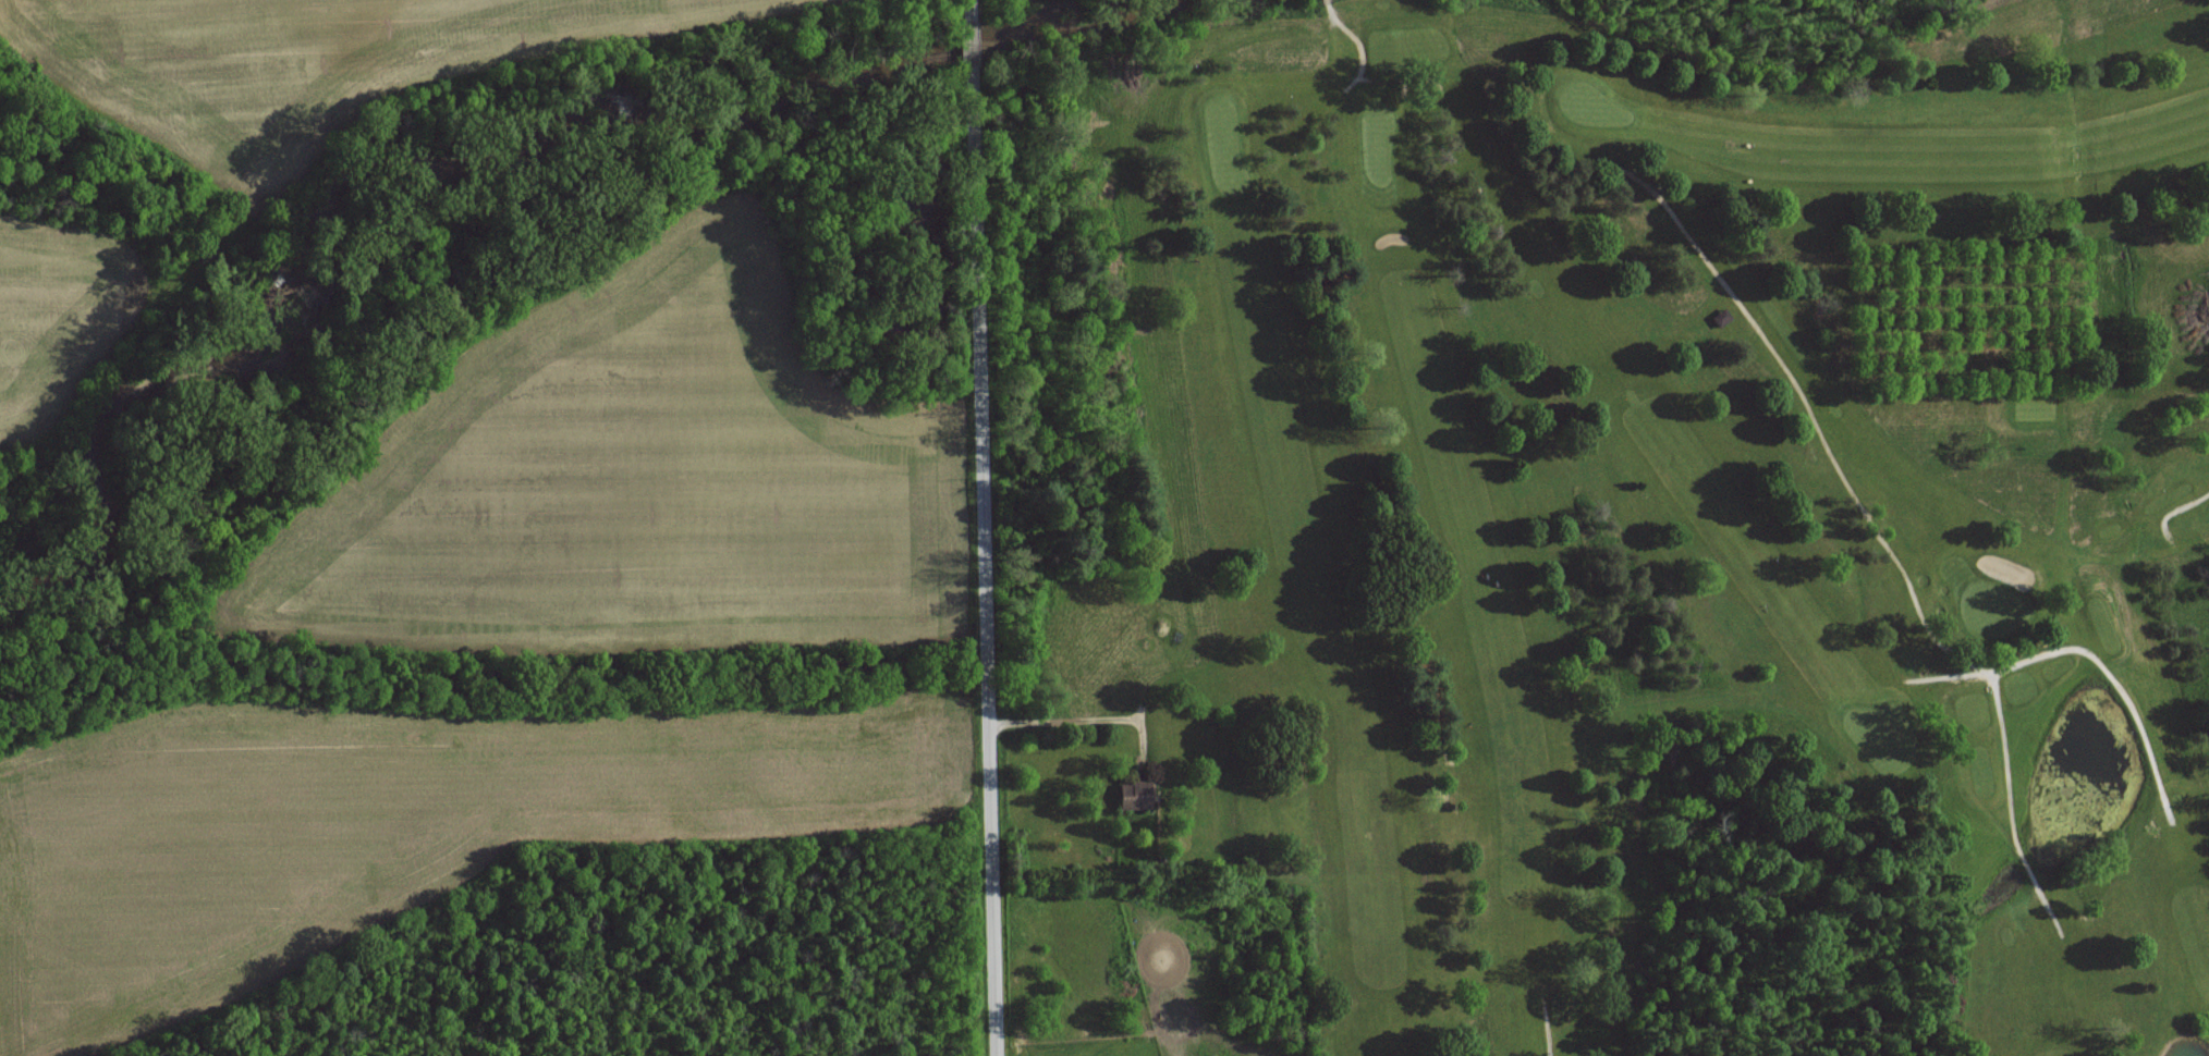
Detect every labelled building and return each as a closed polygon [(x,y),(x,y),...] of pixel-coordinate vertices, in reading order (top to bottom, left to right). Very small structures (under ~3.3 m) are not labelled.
[(1151,780),(1120,780),(1120,809),(1151,809),(1151,780)]
